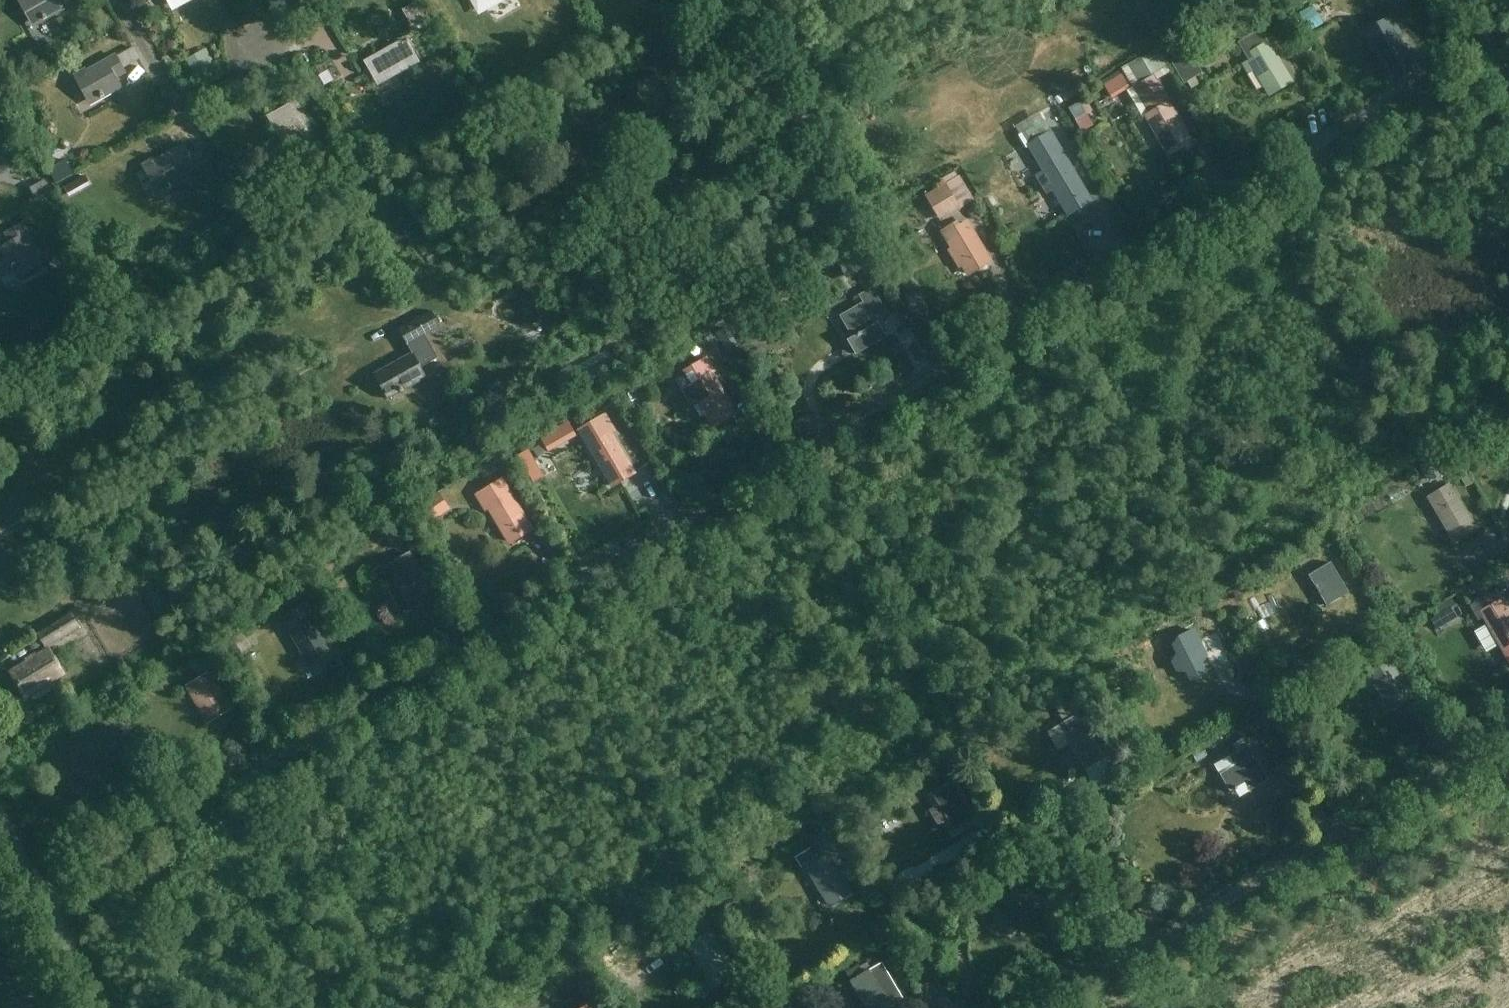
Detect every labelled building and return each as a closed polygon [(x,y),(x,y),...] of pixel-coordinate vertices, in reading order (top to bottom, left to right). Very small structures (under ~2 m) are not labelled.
[(61,0),(19,0),(28,16),(31,15),(36,23),(44,19),(45,21),(65,10),(60,0),(61,0)] [(1392,17),(1366,32),(1393,77),(1413,65),(1418,62),(1408,45),(1405,47),(1399,38),(1403,36),(1392,17)] [(381,84),(419,63),(407,41),(369,62),(381,84)] [(1270,95),(1291,81),(1269,43),(1256,51),(1258,55),(1243,64),(1249,73),(1255,70),(1270,95)] [(117,78),(126,73),(117,56),(88,72),(86,70),(75,77),(85,94),(88,92),(93,101),(101,97),(102,99),(122,88),(117,78)] [(1170,155),(1191,142),(1160,88),(1141,99),(1149,113),(1146,114),(1149,120),(1170,155)] [(291,152),(312,140),(292,106),(272,118),(291,152)] [(1041,161),(1060,150),(1044,121),(1025,132),(1041,161)] [(195,163),(186,146),(156,162),(155,160),(144,166),(153,184),(157,182),(161,191),(169,187),(171,189),(191,178),(185,168),(195,163)] [(8,170),(2,158),(0,160),(0,175),(8,170)] [(1069,215),(1091,202),(1068,163),(1055,171),(1057,174),(1048,180),(1069,215)] [(945,184),(925,196),(939,222),(960,210),(945,184)] [(969,275),(991,262),(968,223),(955,231),(957,235),(948,240),(969,275)] [(31,273),(48,263),(57,258),(51,247),(42,252),(40,253),(23,224),(6,234),(12,243),(2,248),(13,269),(16,267),(20,275),(29,270),(31,273)] [(860,248),(836,262),(845,278),(869,264),(860,248)] [(878,324),(889,318),(872,289),(860,296),(864,304),(841,317),(854,339),(850,342),(856,354),(886,337),(878,324)] [(426,377),(421,367),(438,358),(425,335),(441,328),(432,311),(399,330),(412,353),(375,374),(389,398),(426,377)] [(714,426),(735,413),(712,375),(699,383),(702,387),(687,396),(692,404),(698,400),(714,426)] [(613,486),(635,473),(612,434),(598,442),(601,447),(592,452),(613,486)] [(1474,524),(1451,485),(1429,499),(1452,537),(1474,524)] [(510,542),(532,529),(511,494),(489,507),(510,542)] [(409,602),(431,588),(410,554),(388,567),(409,602)] [(1328,606),(1349,593),(1331,563),(1322,568),(1324,573),(1312,580),(1328,606)] [(140,581),(158,608),(175,597),(157,570),(140,581)] [(1503,600),(1482,613),(1504,651),(1508,648),(1508,610),(1503,600)] [(37,633),(47,650),(81,628),(70,612),(37,633)] [(310,661),(331,649),(310,614),(289,627),(310,661)] [(1202,664),(1207,656),(1203,648),(1193,647),(1189,638),(1179,638),(1173,647),(1178,655),(1173,662),(1177,671),(1186,672),(1189,680),(1201,680),(1206,672),(1202,664)] [(26,696),(64,673),(51,651),(13,674),(26,696)] [(1363,681),(1368,690),(1374,686),(1383,701),(1381,703),(1386,712),(1412,697),(1392,663),(1363,681)] [(208,721),(230,708),(210,674),(189,687),(208,721)] [(56,687),(40,695),(44,703),(60,695),(56,687)] [(1084,769),(1106,756),(1080,713),(1058,726),(1059,726),(1084,769)] [(1250,791),(1271,780),(1250,746),(1215,765),(1231,791),(1235,789),(1236,790),(1239,790),(1237,787),(1245,784),(1250,791)] [(954,833),(977,819),(955,783),(933,797),(954,833)] [(1252,813),(1264,807),(1259,796),(1247,802),(1252,813)] [(828,831),(813,839),(825,859),(808,870),(830,906),(852,893),(832,861),(843,855),(828,831)] [(158,869),(167,864),(164,858),(155,864),(158,869)] [(1019,934),(1040,922),(1022,891),(1028,888),(1022,877),(998,891),(1004,902),(1001,903),(1019,934)] [(736,975),(730,965),(712,934),(689,947),(714,989),(736,975)] [(901,1002),(879,965),(851,982),(866,1007),(891,1007),(901,1002)]
